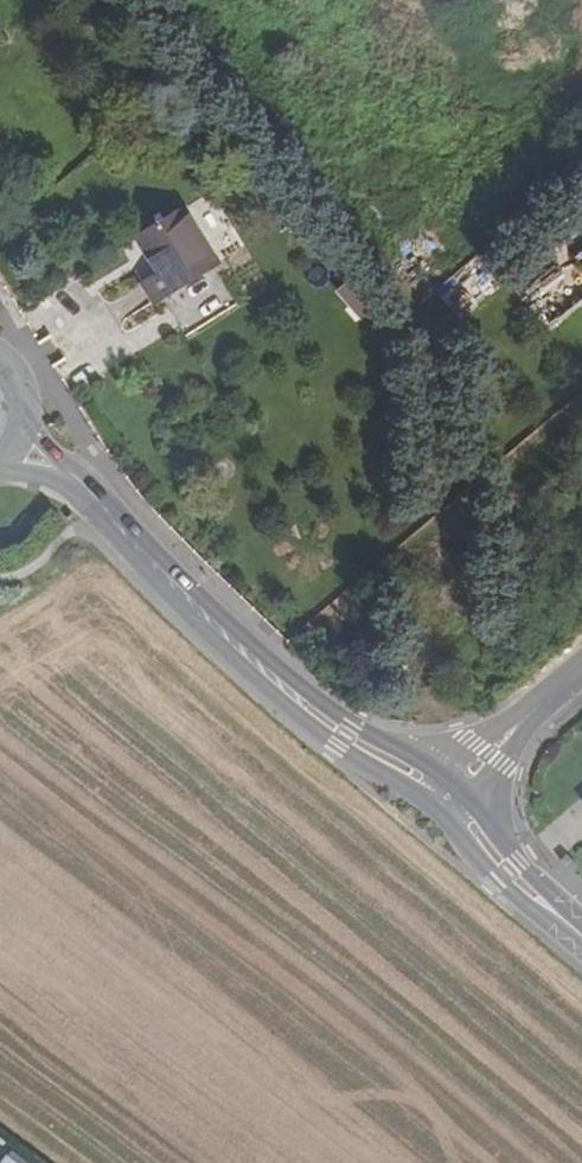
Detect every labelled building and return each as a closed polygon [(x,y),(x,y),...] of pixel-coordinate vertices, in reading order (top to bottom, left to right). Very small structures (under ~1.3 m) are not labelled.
[(212,269),(179,215),(130,245),(149,276),(132,286),(148,311),(212,269)]
